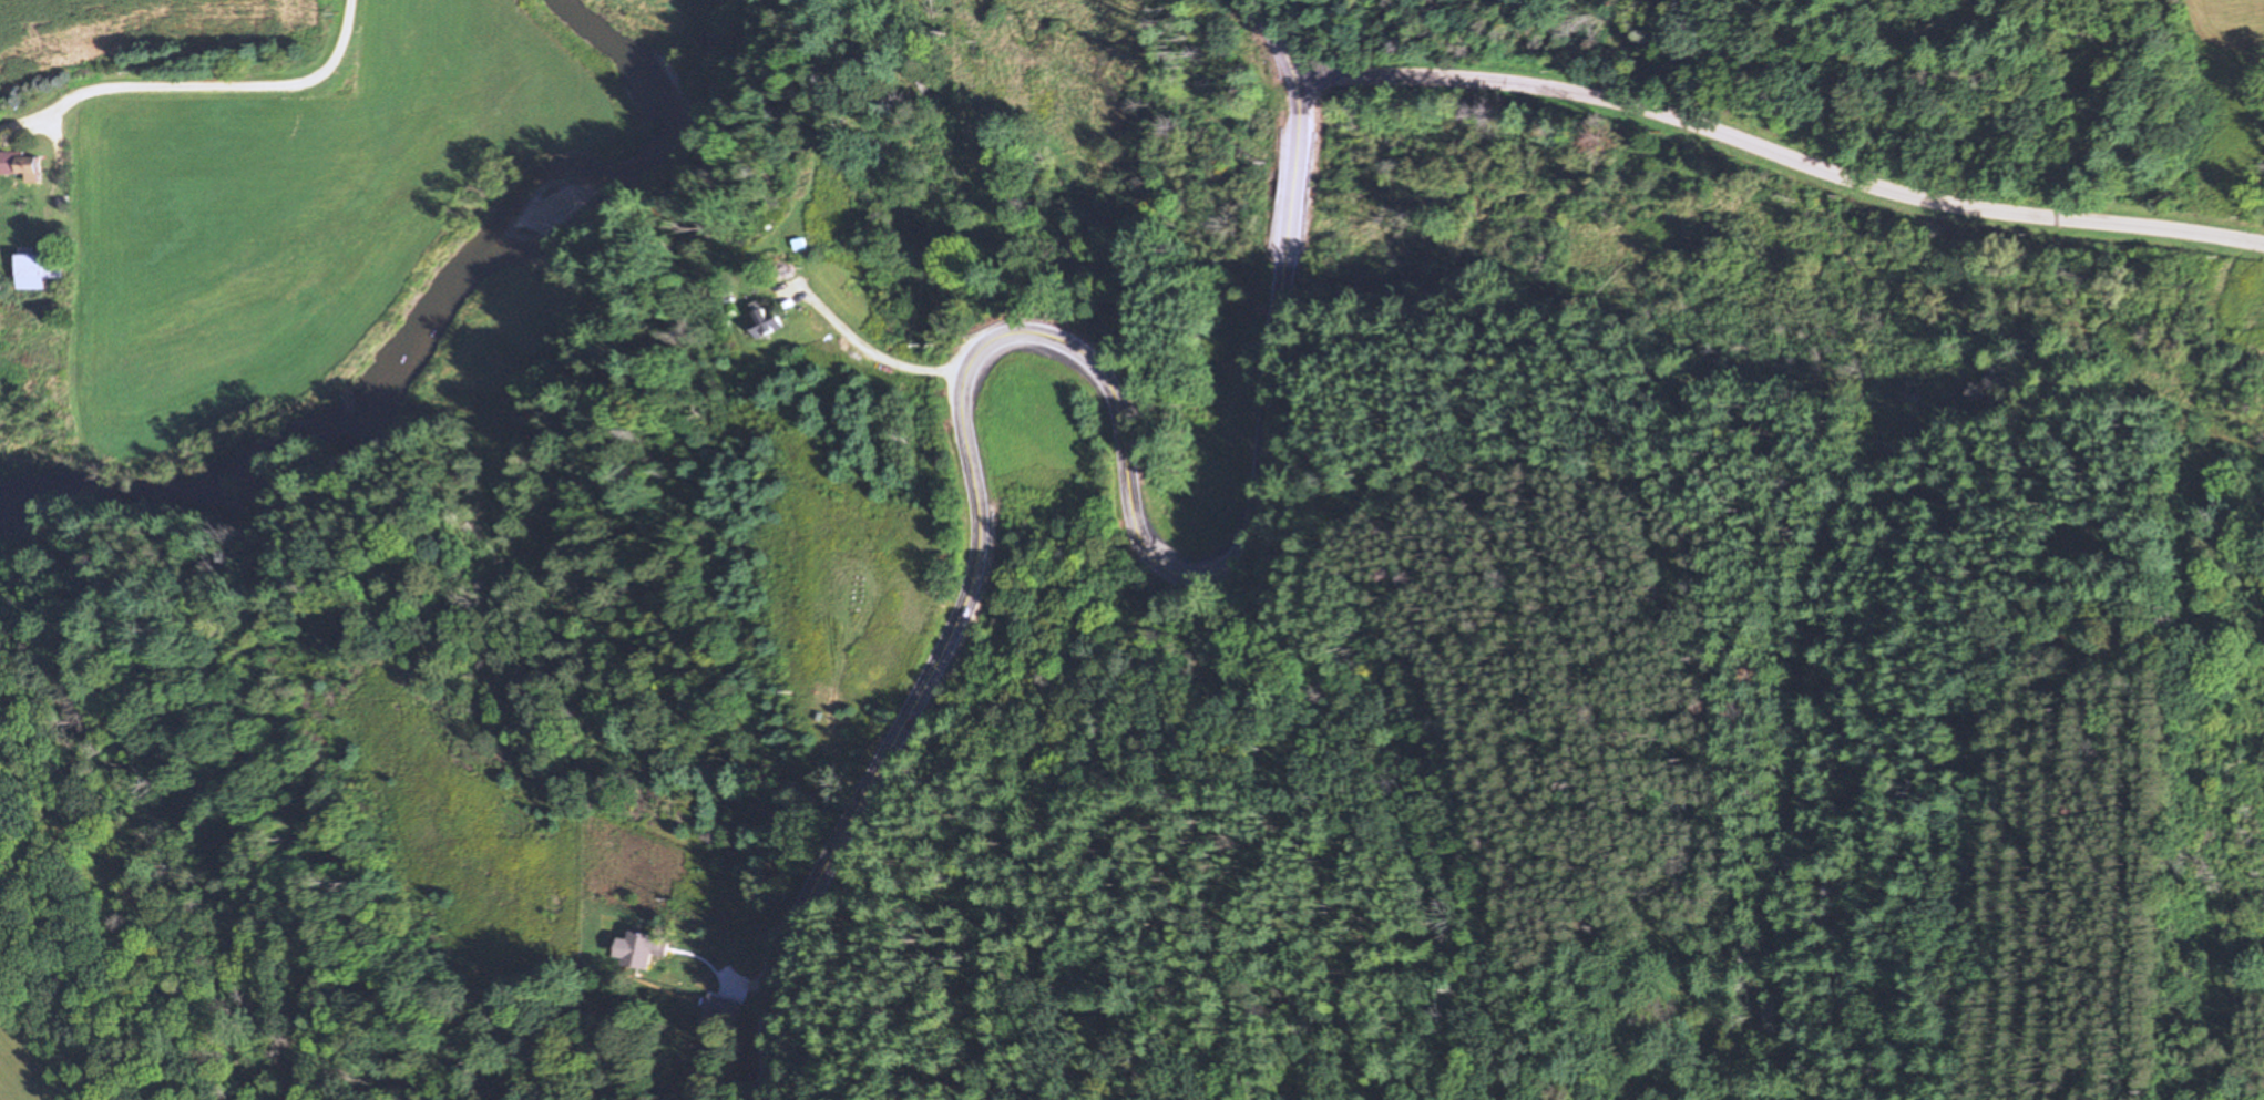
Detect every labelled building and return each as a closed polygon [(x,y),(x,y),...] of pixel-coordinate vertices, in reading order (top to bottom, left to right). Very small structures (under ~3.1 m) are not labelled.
[(40,153),(0,153),(0,175),(28,175),(28,184),(40,184),(40,153)] [(19,290),(48,290),(48,279),(64,279),(64,263),(47,263),(47,254),(19,254),(19,290)] [(748,323),(761,341),(785,325),(772,307),(748,323)] [(664,957),(668,940),(637,933),(630,967),(655,972),(658,956),(664,957)] [(729,1025),(736,1003),(711,996),(705,1018),(729,1025)]
